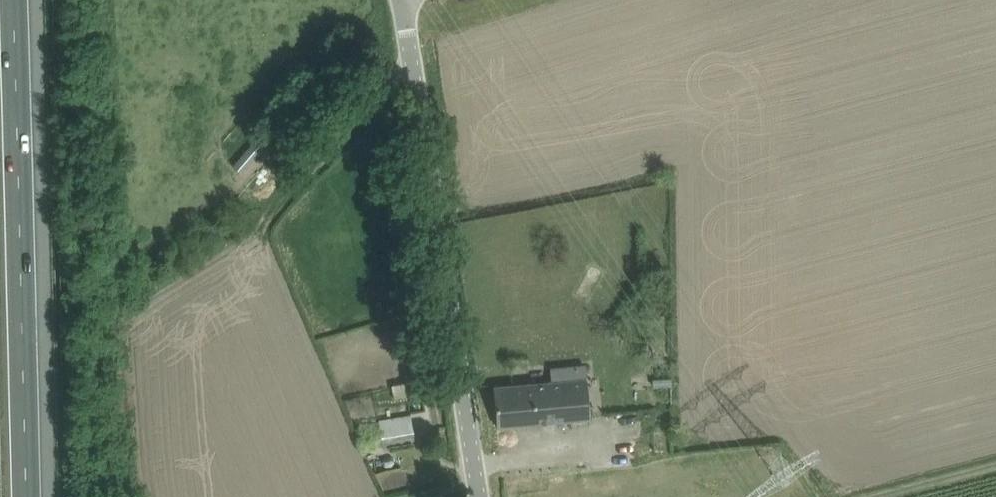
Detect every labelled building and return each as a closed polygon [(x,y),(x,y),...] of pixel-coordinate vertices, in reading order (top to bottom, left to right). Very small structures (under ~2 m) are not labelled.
[(242,173),(258,155),(269,142),(259,135),(233,165),(242,173)] [(653,277),(643,277),(641,277),(641,292),(653,292),(653,277)] [(590,419),(587,377),(493,385),(497,427),(590,419)] [(411,416),(359,425),(363,448),(416,439),(411,416)]
